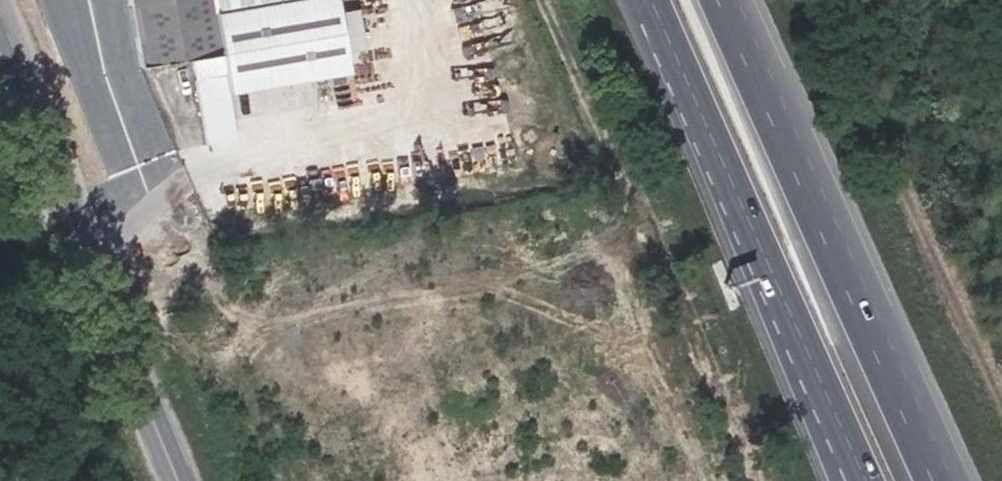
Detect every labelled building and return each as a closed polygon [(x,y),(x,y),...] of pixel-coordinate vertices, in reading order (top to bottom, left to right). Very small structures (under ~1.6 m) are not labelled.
[(139,66),(191,57),(218,52),(212,12),(210,0),(128,0),(139,66)] [(212,12),(283,0),(210,0),(212,12)] [(334,0),(283,0),(212,12),(218,52),(220,52),(226,91),(346,71),(334,0)] [(226,91),(220,52),(218,52),(191,57),(205,143),(235,138),(226,91)]
